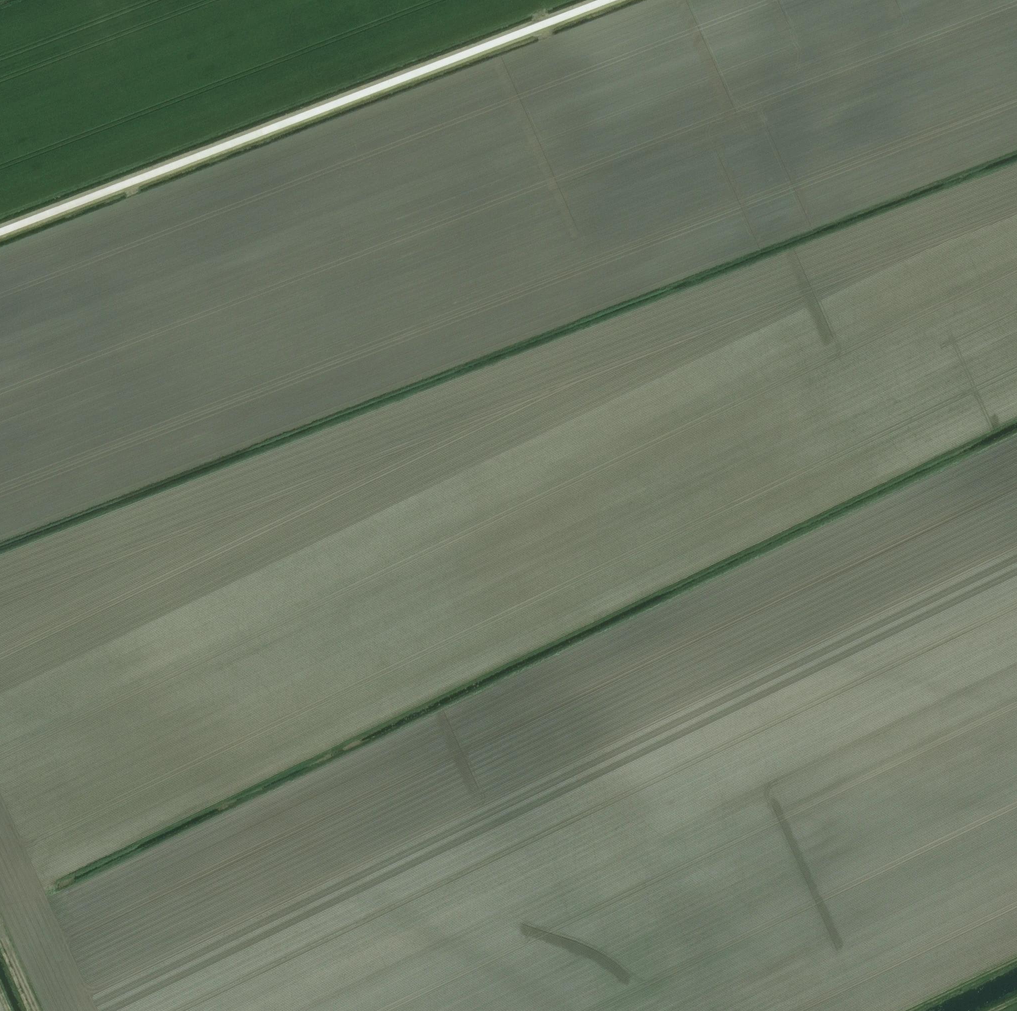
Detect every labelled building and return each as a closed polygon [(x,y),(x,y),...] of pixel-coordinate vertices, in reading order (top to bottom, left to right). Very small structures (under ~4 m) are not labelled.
[(46,935),(63,924),(60,920),(43,930),(46,935)]
